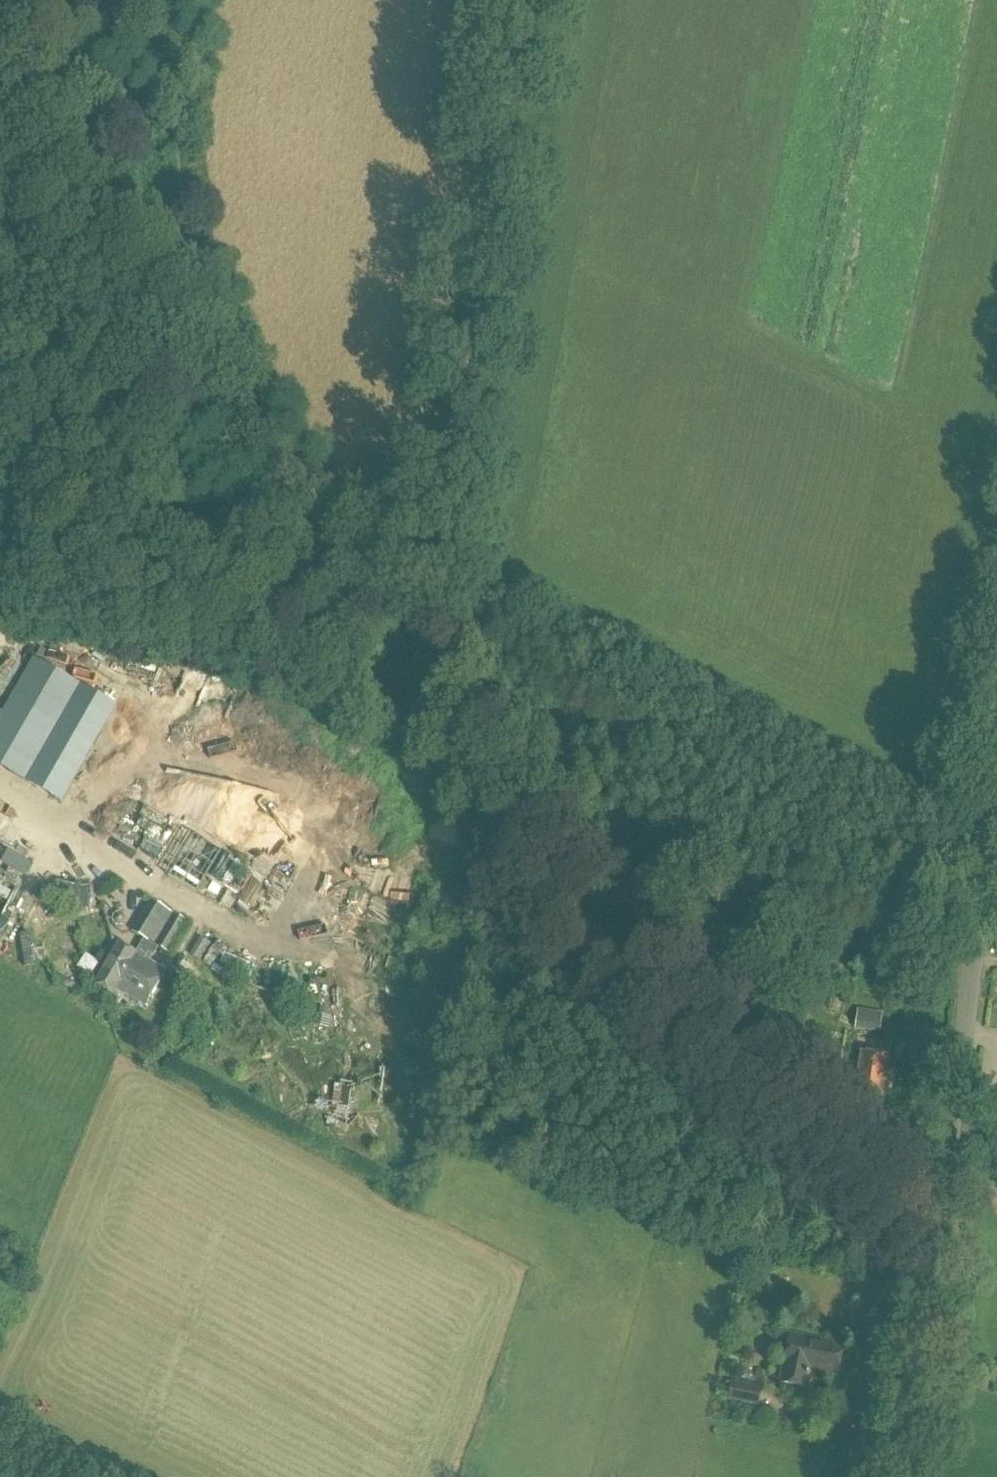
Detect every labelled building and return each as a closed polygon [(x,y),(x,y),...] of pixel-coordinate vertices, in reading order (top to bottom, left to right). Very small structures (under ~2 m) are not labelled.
[(116,704),(34,657),(2,713),(0,712),(0,767),(60,802),(116,704)] [(55,822),(73,819),(71,807),(53,810),(55,822)] [(198,893),(222,852),(189,833),(165,874),(198,893)] [(32,864),(9,850),(1,863),(24,876),(32,864)] [(9,899),(15,890),(0,880),(0,893),(9,899)] [(42,899),(21,934),(33,941),(53,906),(42,899)] [(120,943),(98,981),(97,983),(98,984),(100,985),(114,993),(114,994),(117,989),(126,994),(146,1006),(167,970),(145,958),(147,953),(153,957),(158,948),(169,954),(188,922),(151,899),(131,932),(144,940),(136,952),(120,943)] [(123,913),(117,912),(113,916),(112,922),(117,926),(122,926),(127,922),(123,913)] [(207,966),(218,948),(200,937),(189,955),(207,966)] [(42,977),(53,969),(40,952),(30,960),(42,977)] [(880,1033),(883,1013),(858,1009),(855,1029),(880,1033)] [(882,1095),(888,1055),(863,1052),(857,1091),(882,1095)] [(837,1373),(843,1345),(792,1335),(783,1382),(807,1387),(811,1368),(837,1373)] [(758,1406),(762,1387),(731,1382),(728,1401),(758,1406)]
